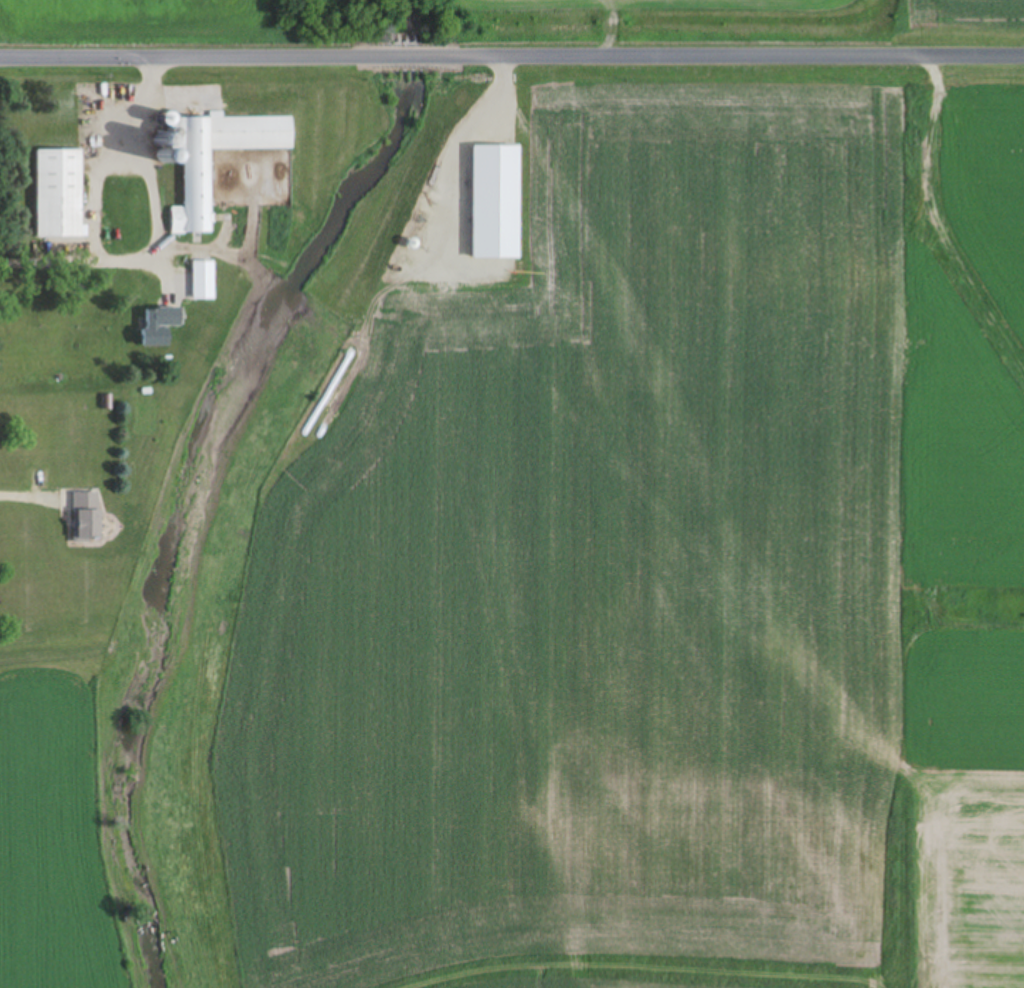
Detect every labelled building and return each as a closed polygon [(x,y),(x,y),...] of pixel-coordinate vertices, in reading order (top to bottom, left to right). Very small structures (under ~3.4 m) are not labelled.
[(213,150),(295,149),(294,115),(182,117),(182,111),(169,111),(170,132),(154,133),(155,164),(184,164),(185,207),(173,207),(173,233),(214,232),(213,150)] [(38,236),(85,236),(85,149),(38,149),(38,236)] [(194,299),(217,299),(217,260),(194,260),(194,299)] [(172,345),(172,326),(184,326),(184,307),(144,307),(144,345),(172,345)] [(102,492),(73,492),(73,540),(102,540),(102,492)]
